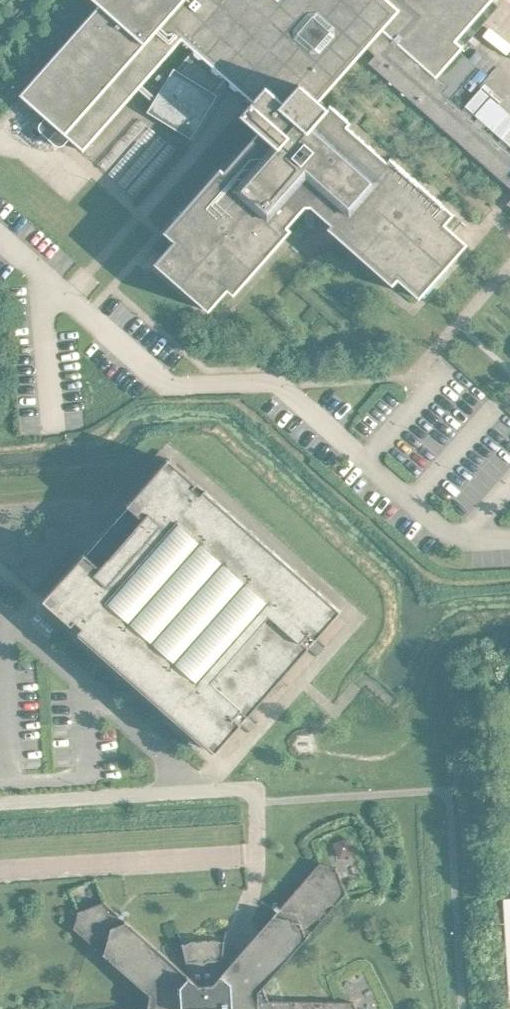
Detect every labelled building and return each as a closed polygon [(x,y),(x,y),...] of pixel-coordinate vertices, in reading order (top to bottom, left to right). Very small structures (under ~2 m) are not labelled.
[(101,3),(22,93),(52,120),(43,130),(57,143),(58,142),(66,132),(85,149),(140,87),(155,100),(148,110),(193,137),(219,93),(215,91),(228,77),(232,80),(231,81),(232,85),(236,89),(240,89),(240,88),(254,100),(243,114),(261,130),(226,170),(223,167),(161,237),(171,246),(157,262),(211,309),(230,288),(236,293),(293,229),(289,225),(307,205),(313,205),(333,223),(330,226),(394,283),(400,277),(421,296),(469,242),(453,228),(462,218),(392,156),(389,160),(349,125),(352,121),(332,103),(328,106),(321,99),(368,46),(378,54),(371,62),(509,185),(509,150),(507,147),(509,144),(509,111),(482,86),(466,104),(467,105),(463,109),(452,99),(482,66),(462,49),(465,45),(457,39),(492,0),(97,0),(101,3)] [(130,504),(139,511),(117,536),(96,560),(87,552),(46,599),(173,711),(218,751),(221,747),(340,613),(343,609),(298,569),(171,457),(130,504)] [(355,1000),(270,999),(265,986),(348,891),(337,865),(321,861),(229,965),(224,960),(226,940),(214,938),(194,939),(184,943),(188,963),(183,968),(105,900),(80,910),(75,926),(151,994),(149,1006),(131,1008),(359,1008),(355,1000)]
